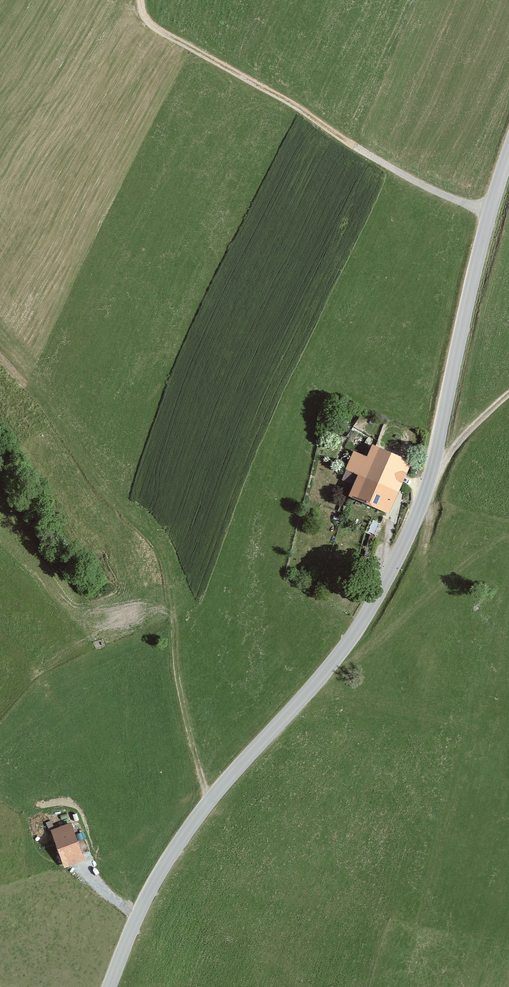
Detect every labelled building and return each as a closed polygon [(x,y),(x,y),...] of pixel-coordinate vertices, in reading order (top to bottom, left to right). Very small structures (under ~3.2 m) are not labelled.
[(389,513),(411,461),(372,444),(367,456),(354,451),(342,480),(353,485),(348,496),(389,513)] [(61,861),(79,857),(72,829),(54,833),(61,861)]
